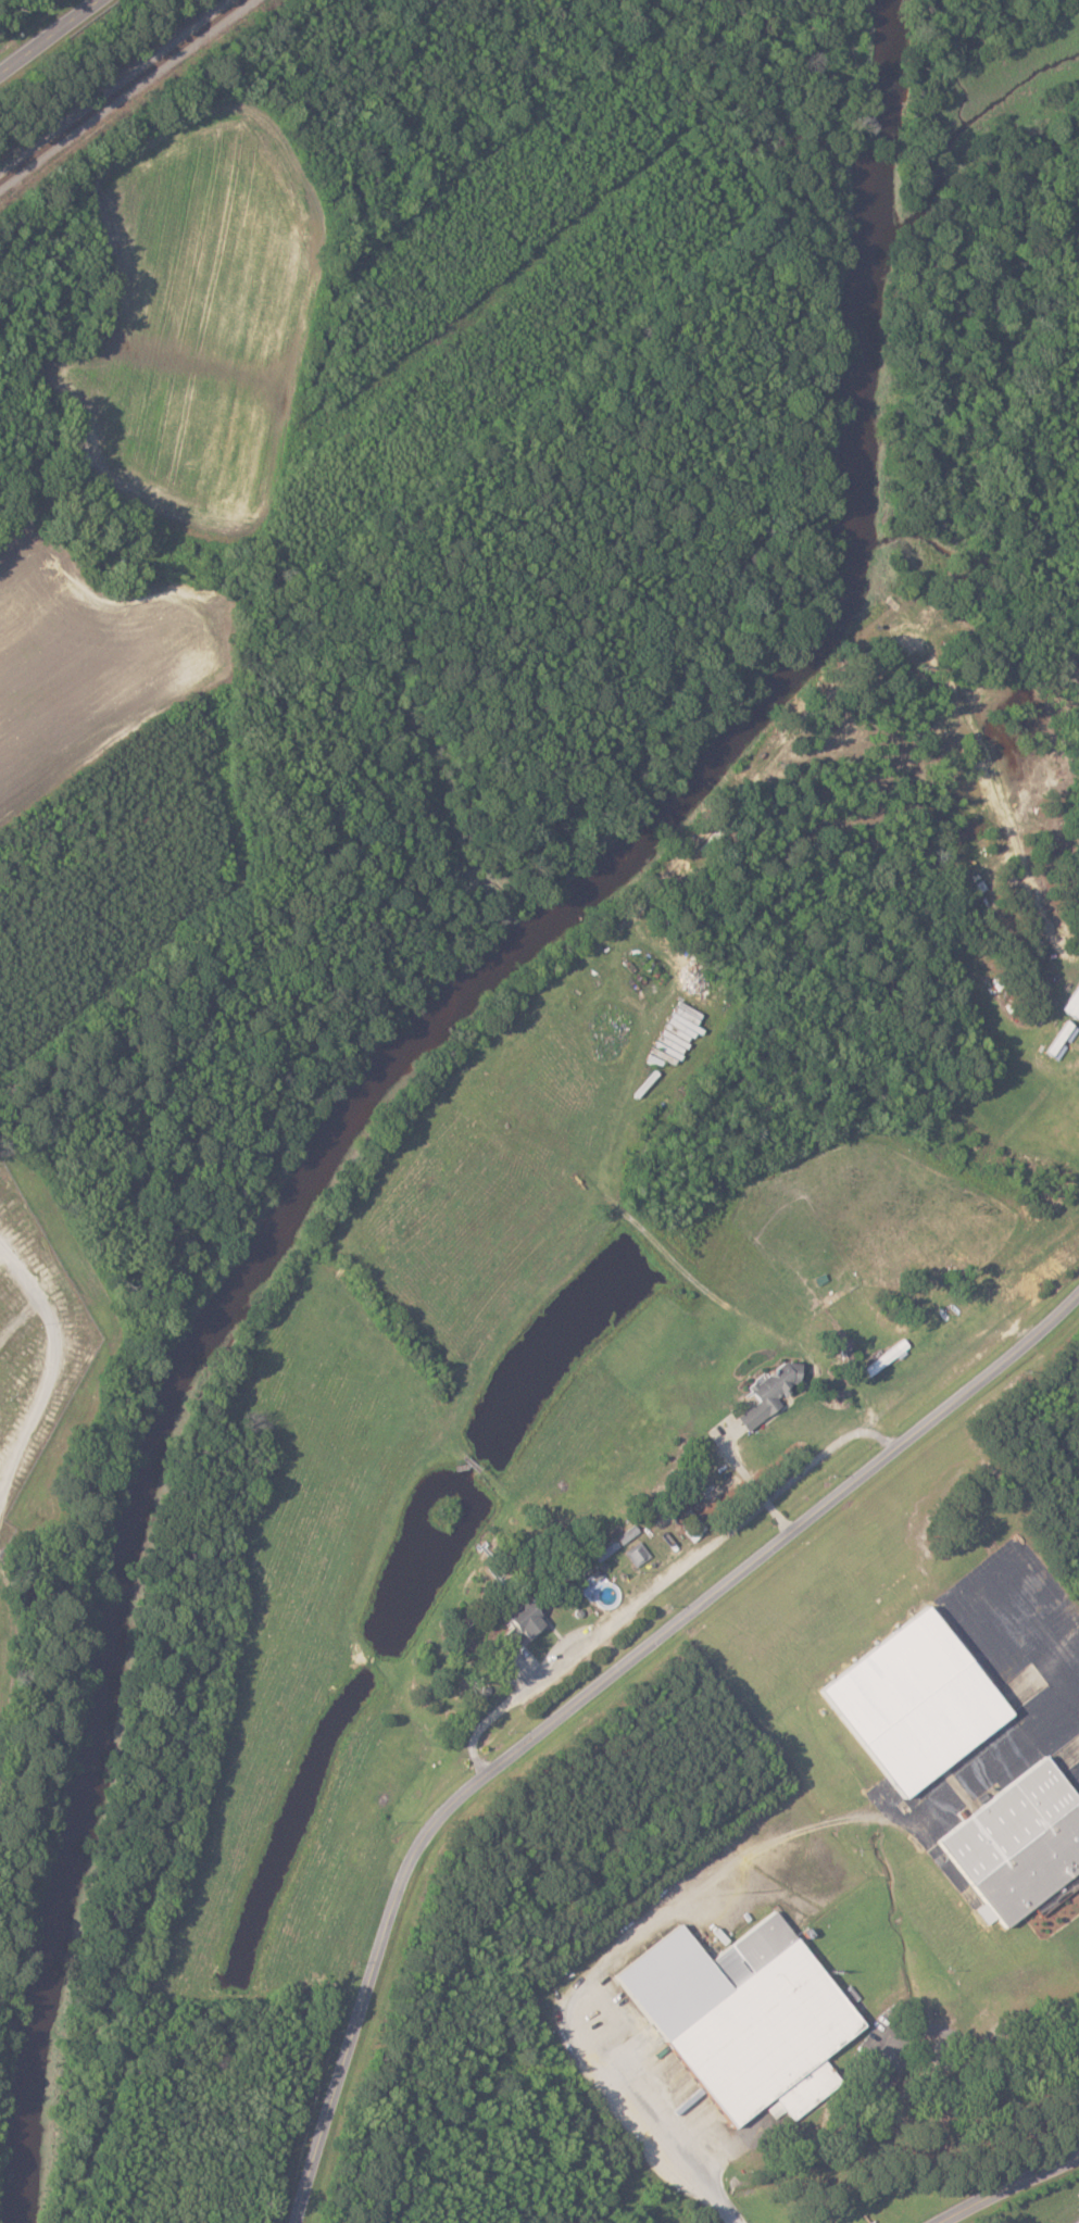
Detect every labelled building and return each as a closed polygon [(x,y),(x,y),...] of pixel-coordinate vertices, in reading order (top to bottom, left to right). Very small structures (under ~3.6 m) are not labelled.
[(1065,1011),(1078,1020),(1078,988),(1065,1011)] [(753,1431),(785,1406),(780,1399),(788,1393),(811,1375),(799,1360),(791,1366),(787,1360),(751,1388),(762,1402),(742,1417),(753,1431)] [(638,1567),(653,1555),(641,1540),(626,1552),(638,1567)] [(535,1636),(554,1620),(534,1597),(504,1622),(517,1637),(528,1628),(535,1636)] [(1022,1715),(940,1603),(822,1690),(904,1801),(1022,1715)] [(1055,1754),(937,1838),(984,1905),(979,1909),(990,1925),(998,1919),(1005,1928),(1078,1876),(1078,1787),(1055,1754)] [(872,2025),(782,1906),(715,1957),(688,1922),(619,1975),(728,2118),(730,2117),(739,2129),(780,2097),(797,2119),(847,2082),(829,2058),(872,2025)]
